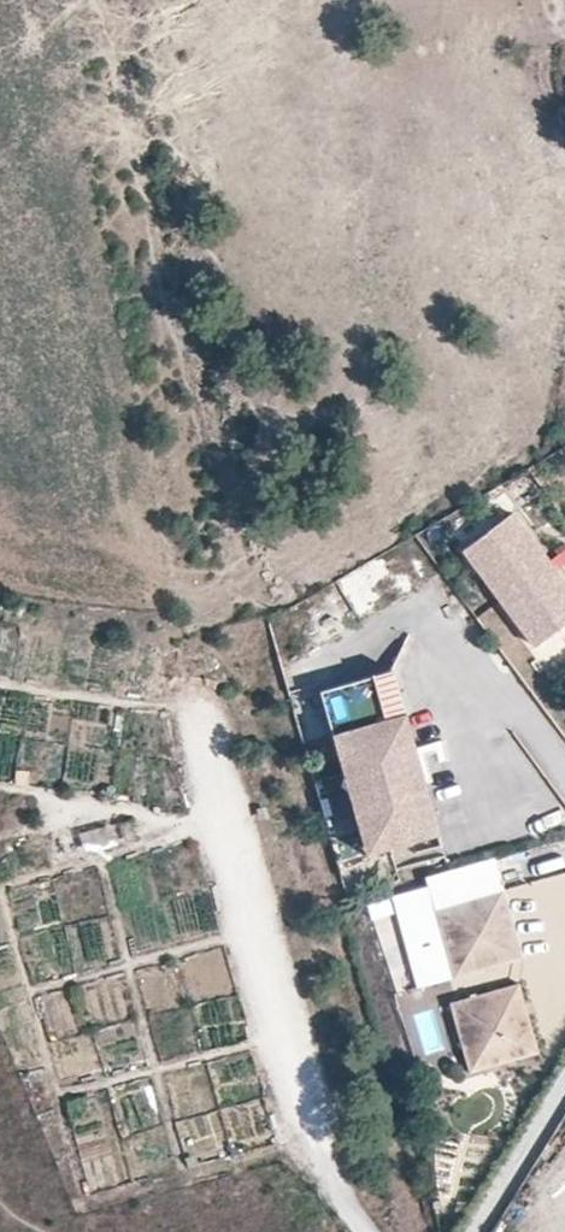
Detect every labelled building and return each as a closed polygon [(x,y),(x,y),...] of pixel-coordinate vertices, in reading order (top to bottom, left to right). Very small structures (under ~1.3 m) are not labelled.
[(466,557),(535,652),(564,630),(564,591),(514,522),(466,557)] [(417,742),(397,672),(336,690),(361,773),(384,853),(445,836),(425,767),(415,769),(408,745),(417,742)] [(361,773),(336,690),(325,693),(349,777),(361,773)] [(425,767),(417,742),(408,745),(415,769),(425,767)] [(384,853),(361,773),(349,777),(372,857),(384,853)] [(523,962),(505,897),(439,915),(456,980),(523,962)] [(539,1054),(522,988),(456,1005),(472,1070),(539,1054)]
